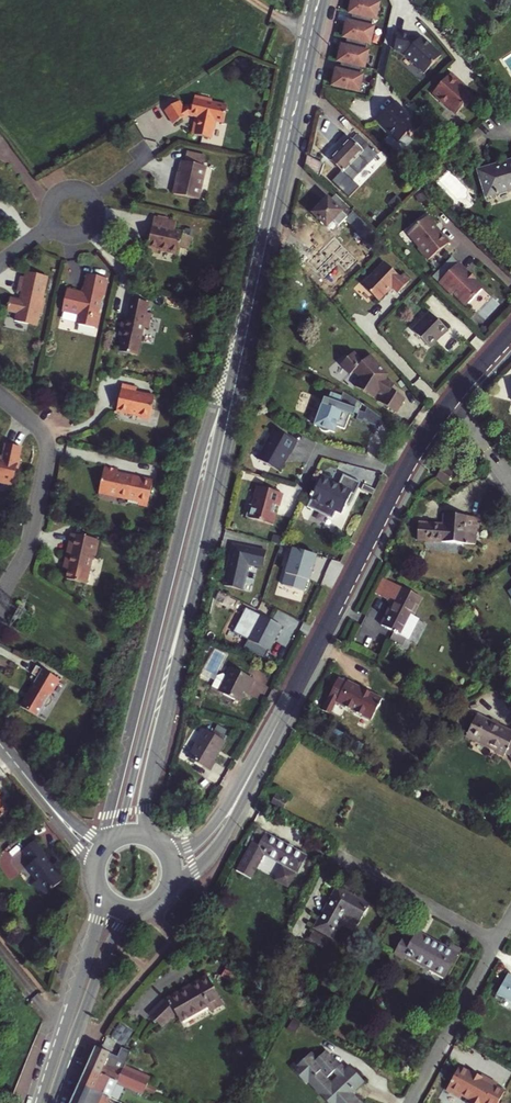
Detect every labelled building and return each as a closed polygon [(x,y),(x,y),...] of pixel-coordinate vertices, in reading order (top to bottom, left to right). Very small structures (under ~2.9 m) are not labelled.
[(349,14),(355,15),(373,19),(376,20),(380,4),(376,3),(377,0),(352,0),(349,14)] [(347,22),(344,38),(349,39),(367,43),(370,44),(374,28),(371,27),(373,19),(355,15),(353,23),(347,22)] [(412,39),(399,35),(395,50),(404,53),(406,55),(405,56),(426,74),(442,57),(422,39),(418,43),(412,39)] [(342,46),(338,62),(343,63),(361,67),(364,68),(368,52),(365,51),(367,43),(349,39),(347,47),(342,46)] [(332,86),(359,92),(362,76),(360,76),(361,67),(343,63),(341,71),(336,70),(332,86)] [(463,84),(452,74),(434,94),(458,115),(465,107),(467,109),(475,100),(461,87),(463,84)] [(197,118),(193,134),(209,137),(211,128),(213,128),(215,119),(223,121),(226,105),(210,102),(211,99),(193,95),(191,105),(186,104),(182,107),(177,101),(163,110),(173,124),(181,117),(187,113),(195,115),(197,118)] [(407,113),(396,102),(378,119),(400,142),(408,134),(411,137),(420,128),(406,115),(407,113)] [(190,133),(193,134),(197,118),(195,115),(187,113),(181,117),(183,119),(187,115),(193,117),(190,133)] [(331,160),(353,180),(378,154),(357,135),(352,140),(351,139),(349,141),(347,140),(344,144),(344,147),(338,153),(336,152),(332,155),(333,158),(331,160)] [(171,195),(196,200),(203,166),(201,166),(203,156),(184,152),(181,162),(180,162),(171,195)] [(305,165),(315,174),(321,168),(307,155),(305,165)] [(480,172),(487,196),(510,188),(510,163),(480,172)] [(313,212),(328,227),(334,221),(338,226),(345,218),(368,240),(364,245),(370,250),(381,238),(335,194),(323,207),(321,204),(313,212)] [(156,253),(156,249),(176,254),(178,246),(187,249),(190,237),(181,235),(181,232),(173,230),(175,222),(153,217),(145,250),(156,253)] [(418,249),(427,262),(450,247),(441,234),(440,234),(437,229),(438,228),(431,218),(409,232),(413,238),(416,239),(421,246),(419,248),(418,249)] [(450,247),(442,234),(438,228),(437,229),(440,234),(441,234),(450,247)] [(416,239),(413,238),(419,248),(421,246),(416,239)] [(409,282),(402,275),(400,277),(384,262),(362,285),(378,301),(392,287),(398,293),(409,282)] [(470,273),(459,262),(439,282),(450,293),(453,292),(467,305),(483,288),(475,280),(474,279),(472,280),(468,275),(470,273)] [(16,313),(14,321),(36,326),(38,315),(41,315),(44,299),(42,298),(47,276),(25,271),(24,277),(19,276),(16,291),(23,292),(21,301),(9,298),(7,311),(16,313)] [(78,311),(76,323),(97,327),(101,313),(98,312),(105,278),(87,274),(82,294),(76,293),(76,291),(66,289),(61,310),(71,312),(72,310),(78,311)] [(118,354),(136,358),(143,329),(147,331),(150,316),(146,315),(149,305),(130,301),(125,325),(124,324),(120,338),(122,338),(118,354)] [(444,327),(430,306),(410,319),(422,337),(435,329),(436,331),(444,327)] [(385,374),(369,354),(362,361),(353,351),(340,364),(350,374),(354,370),(361,376),(355,385),(372,398),(376,391),(381,393),(377,400),(396,411),(404,397),(385,387),(388,381),(383,378),(385,374)] [(135,417),(163,424),(168,401),(134,393),(135,388),(120,385),(114,412),(135,417)] [(362,404),(344,392),(344,393),(342,398),(332,394),(330,400),(324,398),(314,425),(320,428),(322,432),(335,433),(337,427),(345,430),(350,415),(354,416),(354,414),(358,415),(362,404)] [(263,460),(284,472),(290,462),(290,460),(293,455),(296,455),(303,444),(280,431),(263,460)] [(14,482),(15,473),(17,473),(21,455),(19,455),(22,444),(6,441),(3,454),(3,457),(0,456),(0,479),(14,482)] [(453,473),(443,465),(436,475),(447,482),(453,473)] [(113,499),(126,502),(132,477),(116,473),(116,471),(117,469),(103,466),(97,492),(114,495),(113,498),(113,499)] [(313,495),(308,505),(333,517),(337,509),(342,512),(347,502),(350,504),(361,480),(344,472),(339,484),(331,480),(333,477),(323,473),(314,492),(313,491),(311,494),(313,495)] [(250,504),(246,516),(269,523),(276,505),(279,506),(283,493),(258,485),(253,504),(250,504)] [(475,544),(476,517),(444,515),(443,524),(418,522),(417,540),(475,544)] [(65,579),(85,583),(91,556),(94,556),(97,540),(70,534),(62,569),(67,570),(65,579)] [(264,542),(239,535),(231,562),(256,569),(264,542)] [(280,582),(305,590),(316,554),(291,546),(280,582)] [(248,596),(255,572),(232,566),(225,592),(240,597),(241,594),(248,596)] [(392,602),(380,624),(394,631),(399,634),(402,636),(422,597),(382,577),(374,593),(392,602)] [(267,648),(278,623),(257,613),(245,638),(267,648)] [(399,634),(394,631),(390,638),(395,641),(399,634)] [(239,700),(243,692),(247,685),(249,686),(253,677),(230,666),(218,690),(239,700)] [(16,706),(34,716),(41,706),(45,705),(48,700),(46,696),(56,680),(33,667),(28,674),(34,677),(16,706)] [(371,720),(382,698),(347,681),(347,682),(338,678),(322,710),(331,714),(336,703),(371,720)] [(477,715),(466,736),(504,755),(505,753),(509,755),(510,758),(510,732),(477,715)] [(214,760),(226,741),(205,728),(188,756),(210,770),(216,761),(214,760)] [(287,801),(275,795),(271,803),(283,809),(287,801)] [(306,856),(266,834),(259,845),(252,841),(236,870),(251,878),(264,854),(285,866),(276,881),(288,887),(297,872),(306,856)] [(29,885),(40,898),(63,880),(55,870),(53,871),(48,865),(41,855),(42,854),(32,841),(19,851),(28,864),(23,868),(33,882),(29,885)] [(327,905),(314,928),(332,938),(345,915),(359,923),(371,902),(356,894),(355,897),(337,886),(329,900),(331,901),(328,906),(327,905)] [(444,978),(460,950),(451,945),(449,949),(417,931),(412,941),(404,937),(395,953),(403,957),(404,956),(444,978)] [(507,975),(497,993),(510,1001),(510,977),(507,975)] [(164,999),(149,1015),(161,1027),(175,1013),(179,1020),(206,1004),(210,1011),(223,1004),(207,976),(164,999)] [(135,1032),(121,1022),(112,1036),(126,1046),(135,1032)] [(95,1048),(86,1068),(117,1081),(118,1082),(124,1066),(125,1063),(108,1055),(109,1054),(95,1048)] [(307,1084),(309,1081),(320,1094),(330,1102),(359,1102),(354,1098),(352,1099),(348,1095),(363,1081),(349,1066),(347,1068),(344,1071),(339,1065),(325,1051),(317,1058),(311,1052),(302,1060),(300,1058),(291,1067),(307,1084)] [(461,1058),(442,1093),(443,1094),(439,1102),(470,1102),(487,1072),(461,1058)] [(118,1082),(143,1093),(149,1078),(124,1066),(118,1082)] [(86,1068),(78,1085),(108,1099),(117,1081),(86,1068)] [(108,1099),(78,1085),(73,1095),(70,1102),(107,1102),(108,1099)]
